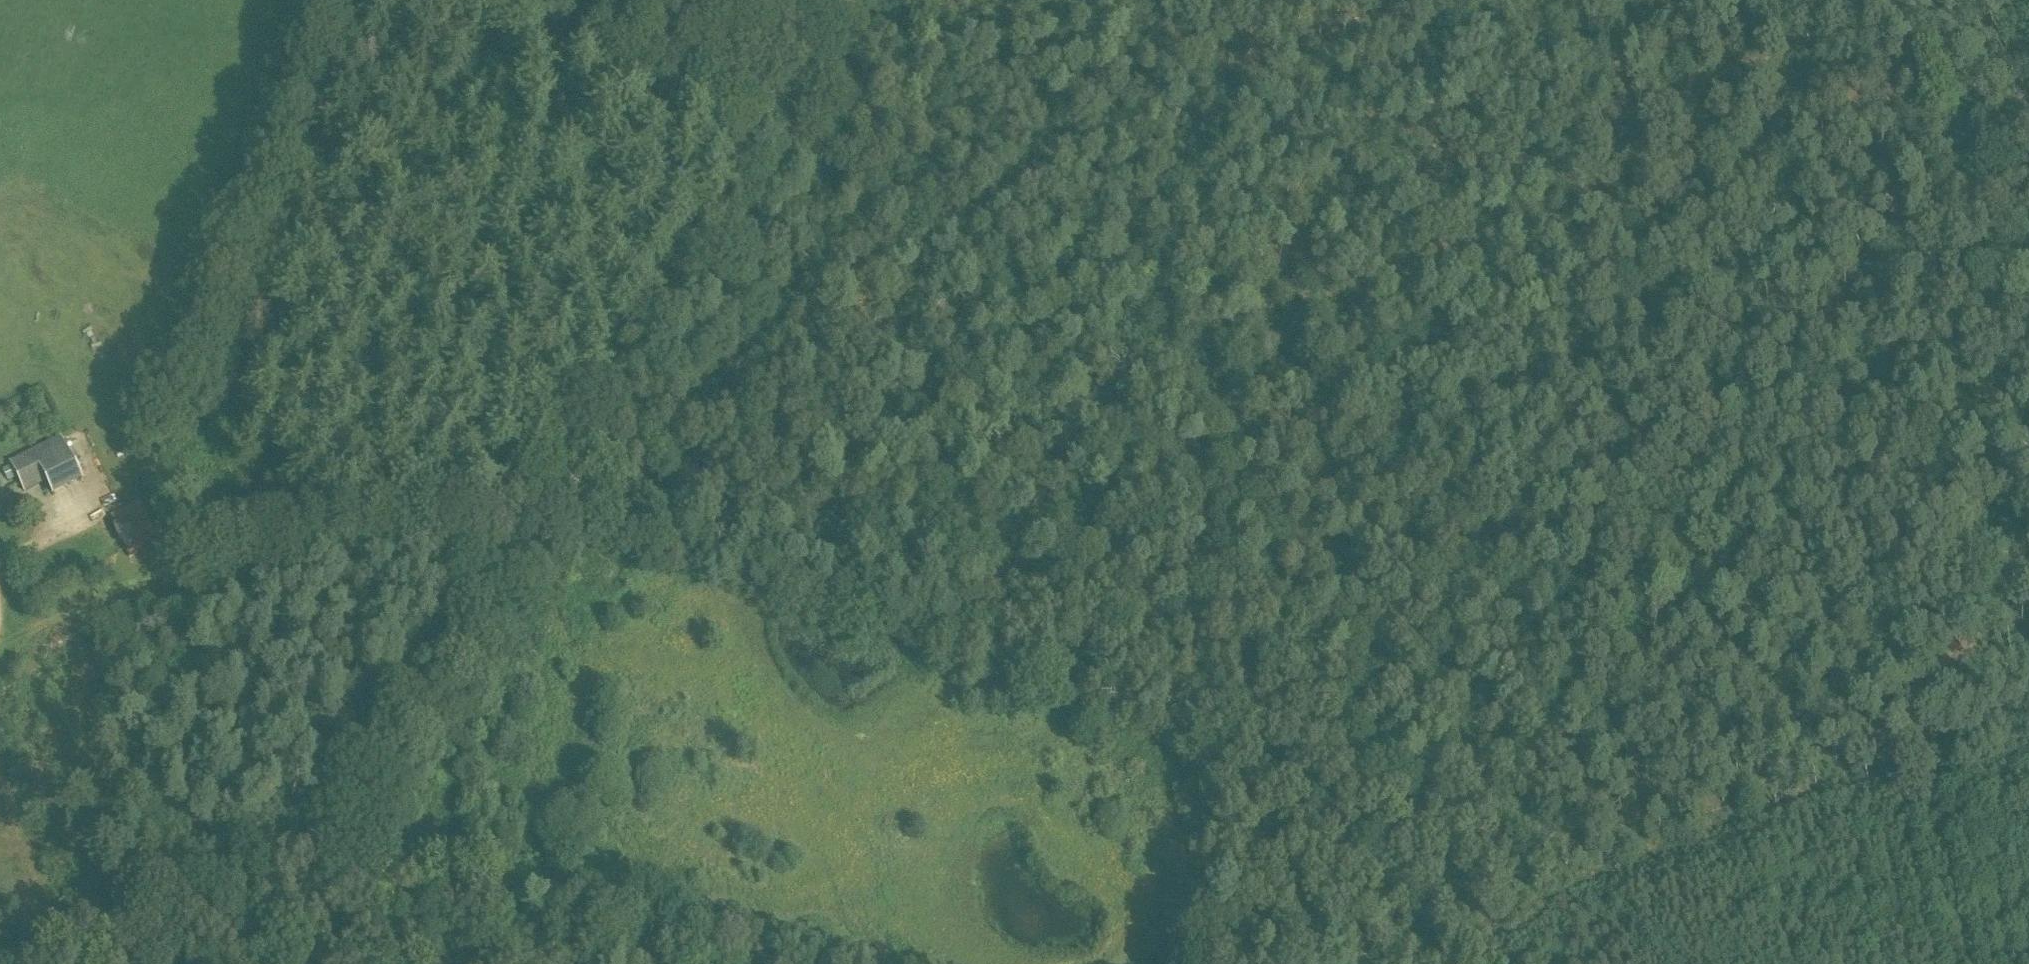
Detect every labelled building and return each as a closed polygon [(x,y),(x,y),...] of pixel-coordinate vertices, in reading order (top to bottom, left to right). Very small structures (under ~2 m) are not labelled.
[(61,437),(10,462),(12,465),(25,491),(46,481),(53,495),(82,480),(61,437)] [(17,476),(12,465),(3,470),(8,481),(17,476)] [(159,545),(140,502),(123,510),(111,515),(115,525),(113,526),(122,548),(125,547),(125,548),(130,558),(159,545)]
